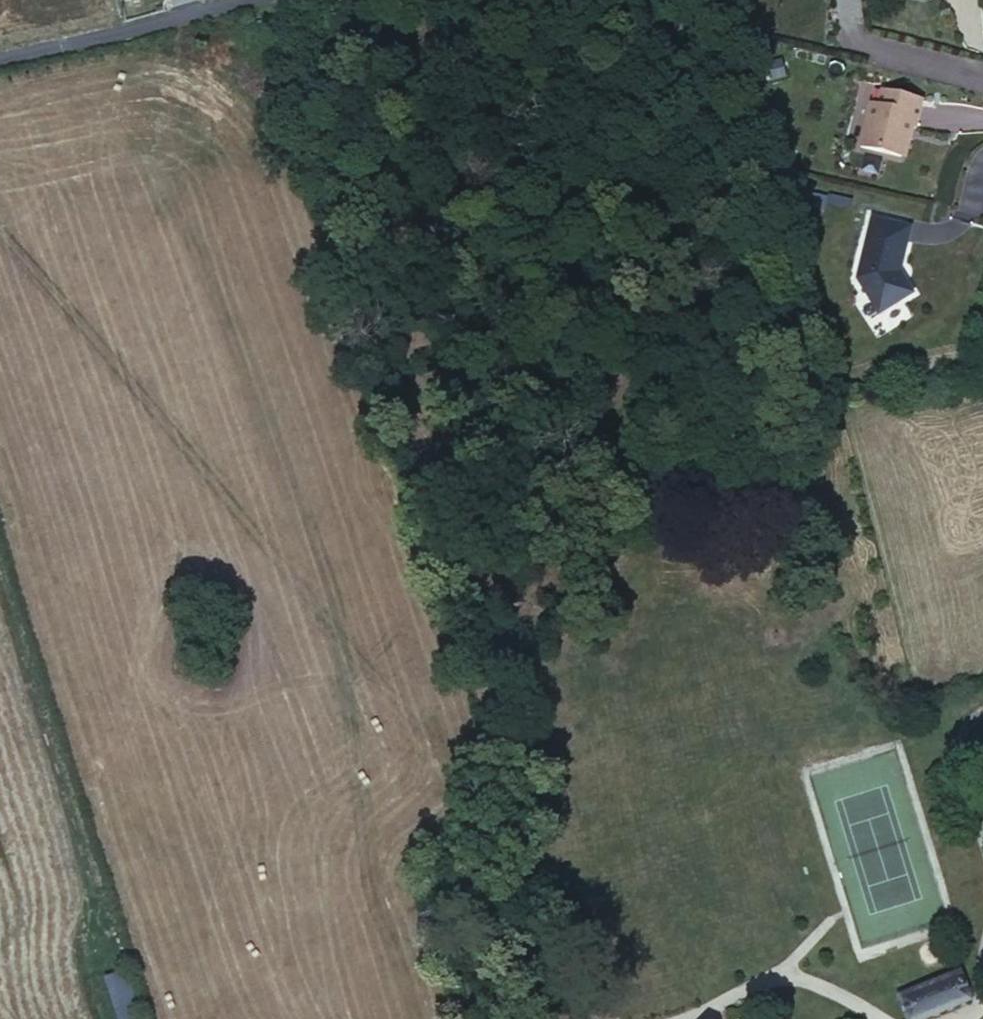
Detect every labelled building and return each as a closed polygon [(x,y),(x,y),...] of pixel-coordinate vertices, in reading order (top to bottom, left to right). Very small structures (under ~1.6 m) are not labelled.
[(918,137),(925,108),(886,99),(883,115),(876,113),(866,155),(905,165),(910,162),(912,151),(910,146),(912,136),(916,136),(918,137)] [(911,227),(871,217),(856,277),(880,319),(916,296),(901,274),(911,227)] [(125,972),(103,980),(118,1018),(142,1018),(125,972)] [(955,975),(897,996),(905,1018),(927,1018),(966,1005),(955,975)]
